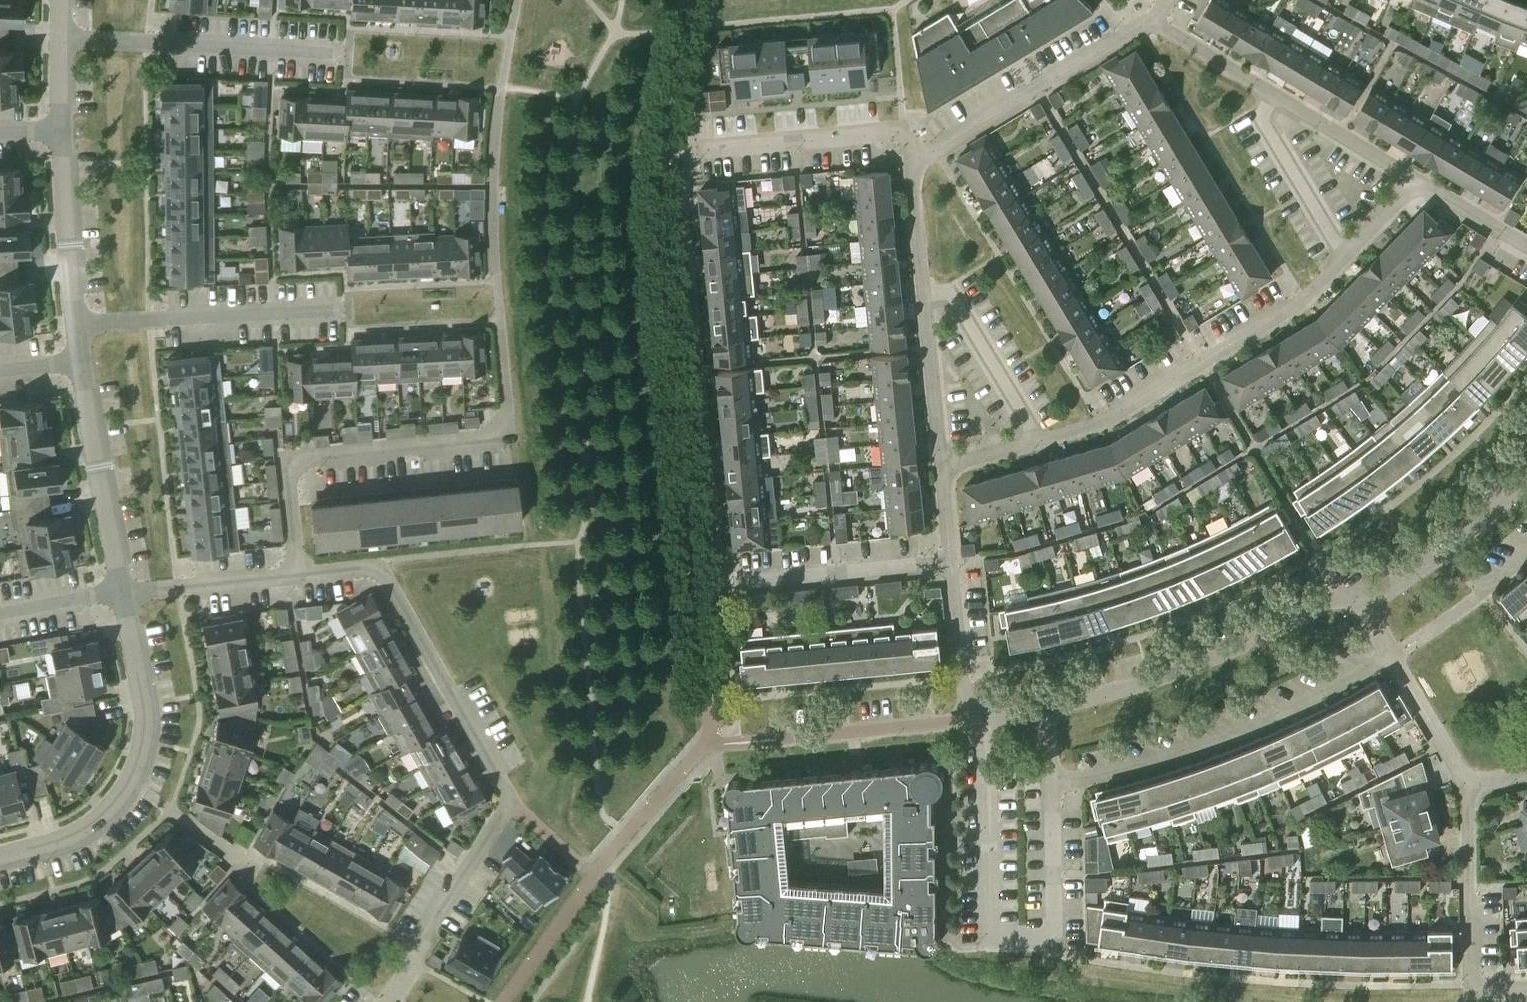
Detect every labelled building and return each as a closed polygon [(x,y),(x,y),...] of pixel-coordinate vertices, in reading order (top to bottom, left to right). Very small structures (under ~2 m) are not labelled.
[(21,24),(22,0),(0,0),(0,24),(21,24)] [(169,5),(215,10),(216,0),(170,0),(169,5)] [(258,18),(270,18),(271,0),(258,0),(258,18)] [(351,7),(350,17),(373,18),(374,0),(352,0),(351,7)] [(373,18),(394,19),(395,0),(374,0),(373,18)] [(394,19),(416,20),(417,0),(395,0),(394,19)] [(416,20),(437,22),(439,0),(417,0),(416,20)] [(437,22),(459,23),(460,0),(439,0),(437,22)] [(459,23),(481,24),(483,0),(460,0),(459,23)] [(1095,10),(1084,0),(1011,0),(960,30),(949,12),(913,33),(929,110),(1095,10)] [(1234,4),(1228,0),(1210,0),(1197,22),(1216,34),(1234,4)] [(1311,1),(1309,0),(1297,0),(1295,4),(1306,10),(1311,1)] [(1412,6),(1432,15),(1439,0),(1415,0),(1412,6)] [(1432,15),(1452,24),(1462,0),(1439,0),(1432,15)] [(1452,24),(1473,33),(1475,29),(1474,28),(1485,0),(1462,0),(1452,24)] [(1474,28),(1475,29),(1496,37),(1494,42),(1495,42),(1510,0),(1485,0),(1474,28)] [(1495,42),(1515,49),(1526,15),(1526,5),(1514,0),(1510,0),(1495,42)] [(1311,1),(1306,10),(1317,16),(1322,7),(1311,1)] [(1360,9),(1349,3),(1344,12),(1355,18),(1360,9)] [(1253,15),(1234,4),(1216,34),(1235,45),(1253,15)] [(1371,15),(1360,9),(1355,18),(1366,24),(1371,15)] [(1349,22),(1338,16),(1330,11),(1325,21),(1344,31),(1349,22)] [(1253,15),(1235,45),(1254,56),(1271,26),(1253,15)] [(1515,49),(1516,50),(1519,42),(1526,45),(1526,15),(1515,49)] [(1360,28),(1349,22),(1344,31),(1355,37),(1360,28)] [(1400,31),(1389,25),(1384,34),(1395,40),(1400,31)] [(1290,37),(1271,26),(1254,56),(1272,67),(1290,37)] [(867,81),(866,68),(880,66),(877,30),(836,34),(836,37),(811,39),(811,41),(784,44),(784,42),(759,44),(759,42),(717,46),(721,82),(735,81),(737,93),(788,88),(788,86),(815,83),(816,86),(867,81)] [(1411,37),(1400,31),(1395,40),(1406,46),(1411,37)] [(1374,48),(1379,39),(1368,32),(1363,42),(1374,48)] [(1290,37),(1272,67),(1291,78),(1309,48),(1290,37)] [(1440,53),(1429,47),(1424,56),(1435,62),(1440,53)] [(1309,48),(1291,78),(1310,89),(1327,60),(1309,48)] [(18,75),(18,76),(22,76),(21,50),(0,51),(0,76),(18,75)] [(1116,89),(1148,70),(1136,51),(1121,60),(1118,55),(1102,65),(1116,89)] [(1410,67),(1415,58),(1404,52),(1399,61),(1410,67)] [(1451,59),(1440,53),(1435,62),(1446,68),(1451,59)] [(1346,71),(1327,60),(1310,89),(1328,101),(1346,71)] [(1429,77),(1434,68),(1423,62),(1418,71),(1429,77)] [(1434,68),(1429,77),(1440,83),(1445,74),(1434,68)] [(1475,84),(1480,74),(1479,74),(1469,68),(1464,78),(1475,84)] [(1148,70),(1116,89),(1127,107),(1159,88),(1148,70)] [(1346,71),(1328,101),(1348,112),(1365,82),(1346,71)] [(1480,74),(1475,84),(1487,90),(1491,80),(1480,74)] [(17,100),(16,87),(19,87),(18,76),(18,75),(0,76),(0,101),(17,100)] [(253,106),(265,107),(267,81),(254,80),(253,106)] [(211,83),(199,83),(175,83),(173,81),(166,81),(164,83),(160,83),(160,108),(165,108),(165,107),(211,107),(211,83)] [(1467,98),(1472,89),(1461,83),(1456,92),(1467,98)] [(1374,128),(1391,98),(1372,86),(1354,116),(1374,128)] [(1159,88),(1127,107),(1139,126),(1170,107),(1159,88)] [(1483,95),(1472,89),(1467,98),(1478,104),(1483,95)] [(701,93),(698,113),(728,110),(726,90),(701,93)] [(1516,105),(1521,96),(1510,90),(1505,99),(1516,105)] [(346,91),(346,101),(345,134),(366,135),(369,92),(346,91)] [(1057,107),(1065,102),(1059,92),(1059,91),(1049,96),(1056,108),(1057,108),(1057,107)] [(369,92),(366,135),(388,136),(391,93),(369,92)] [(412,94),(391,93),(388,136),(409,137),(412,94)] [(434,96),(412,94),(409,137),(432,138),(432,134),(431,133),(434,96)] [(455,97),(434,96),(431,133),(432,134),(453,135),(455,97)] [(1516,105),(1526,111),(1526,100),(1521,96),(1516,105)] [(301,136),(303,98),(281,97),(279,135),(301,136)] [(455,97),(453,135),(475,136),(477,98),(455,97)] [(303,98),(301,136),(323,138),(325,100),(303,98)] [(1391,98),(1374,128),(1392,139),(1410,109),(1391,98)] [(325,100),(323,138),(345,139),(345,134),(346,101),(325,100)] [(1046,114),(1047,114),(1040,102),(1030,108),(1031,109),(1038,119),(1046,114)] [(1505,119),(1510,109),(1499,103),(1494,112),(1505,119)] [(265,107),(253,106),(252,119),(265,119),(265,107)] [(211,128),(211,107),(165,107),(165,108),(165,128),(211,128)] [(1181,126),(1170,107),(1139,126),(1150,145),(1181,126)] [(1429,120),(1410,109),(1392,139),(1411,150),(1429,120)] [(1510,109),(1505,119),(1517,125),(1522,115),(1510,109)] [(1429,120),(1411,150),(1430,161),(1447,131),(1429,120)] [(1075,139),(1084,134),(1077,123),(1068,129),(1075,139)] [(1181,126),(1150,145),(1161,163),(1193,144),(1181,126)] [(211,150),(211,128),(165,128),(165,150),(211,150)] [(1466,142),(1447,131),(1430,161),(1448,172),(1466,142)] [(970,177),(1001,158),(987,134),(971,144),(974,148),(958,158),(970,177)] [(1057,150),(1066,145),(1059,134),(1050,139),(1057,150)] [(1084,134),(1075,139),(1081,150),(1090,145),(1084,134)] [(247,140),(247,149),(263,150),(263,141),(247,140)] [(1485,154),(1466,142),(1448,172),(1467,183),(1485,154)] [(1204,163),(1193,144),(1161,163),(1172,182),(1204,163)] [(1072,156),(1066,145),(1057,150),(1064,161),(1072,156)] [(263,150),(247,149),(246,159),(262,160),(263,150)] [(211,171),(211,150),(165,150),(166,172),(211,171)] [(1503,165),(1485,154),(1467,183),(1486,195),(1503,165)] [(1012,177),(1001,158),(970,177),(981,196),(1012,177)] [(1097,176),(1106,171),(1099,160),(1091,165),(1097,176)] [(1215,181),(1204,163),(1172,182),(1183,200),(1215,181)] [(1523,176),(1503,165),(1486,195),(1505,206),(1523,176)] [(22,191),(22,180),(20,180),(19,167),(0,168),(0,193),(22,192),(22,191)] [(212,193),(211,171),(166,172),(166,193),(212,193)] [(856,197),(891,193),(889,171),(854,174),(856,197)] [(1079,187),(1088,182),(1082,171),(1073,176),(1079,187)] [(1106,171),(1097,176),(1104,187),(1113,182),(1106,171)] [(299,182),(299,172),(285,172),(285,182),(299,182)] [(321,182),(321,172),(307,172),(307,182),(321,182)] [(336,172),(321,172),(321,182),(336,182),(336,172)] [(364,182),(364,172),(350,172),(350,182),(364,182)] [(364,172),(364,182),(379,182),(379,172),(364,172)] [(408,182),(408,172),(393,172),(393,182),(408,182)] [(408,172),(408,182),(422,182),(422,172),(408,172)] [(437,182),(451,182),(451,172),(437,172),(437,182)] [(469,182),(484,182),(484,172),(469,172),(469,182)] [(811,174),(812,174),(812,172),(800,174),(802,187),(803,187),(812,186),(811,174)] [(795,188),(796,188),(794,175),(783,176),(783,177),(784,177),(785,189),(794,188),(795,188)] [(783,176),(772,177),(774,189),(784,189),(783,176)] [(1024,195),(1012,177),(981,196),(992,214),(1024,195)] [(703,212),(747,208),(745,185),(736,186),(736,180),(718,182),(719,188),(700,189),(703,212)] [(1215,181),(1183,200),(1195,219),(1226,200),(1215,181)] [(246,193),(263,192),(262,182),(246,183),(246,193)] [(321,182),(307,182),(307,193),(321,193),(321,182)] [(321,182),(321,193),(336,193),(336,182),(321,182)] [(1095,193),(1088,182),(1079,187),(1086,198),(1095,193)] [(301,198),(301,188),(286,188),(286,198),(301,198)] [(366,198),(366,188),(351,188),(351,198),(366,198)] [(366,188),(366,198),(380,198),(380,188),(366,188)] [(409,198),(409,188),(395,188),(395,198),(409,198)] [(424,188),(409,188),(409,198),(424,198),(424,188)] [(452,199),(452,188),(438,188),(438,199),(452,199)] [(484,199),(484,188),(469,188),(469,199),(484,199)] [(4,231),(3,217),(27,216),(26,191),(22,191),(22,192),(0,193),(0,232),(4,231)] [(263,201),(263,192),(246,193),(247,202),(263,201)] [(212,215),(212,193),(166,193),(166,215),(212,215)] [(891,193),(856,197),(858,218),(893,215),(891,193)] [(1024,195),(992,214),(1003,233),(1035,214),(1024,195)] [(1119,214),(1128,208),(1122,197),(1113,203),(1119,214)] [(1237,219),(1226,200),(1195,219),(1206,238),(1237,219)] [(747,208),(703,212),(705,234),(741,230),(741,232),(749,231),(747,208)] [(1102,224),(1111,219),(1104,208),(1095,214),(1102,224)] [(1128,208),(1119,214),(1126,225),(1135,219),(1128,208)] [(1514,224),(1520,214),(1512,209),(1511,208),(1504,220),(1514,226),(1514,224)] [(805,224),(816,223),(815,210),(804,211),(805,224)] [(1409,226),(1435,251),(1455,231),(1441,218),(1437,222),(1424,210),(1409,226)] [(789,225),(799,224),(798,212),(788,213),(789,225)] [(1046,233),(1035,214),(1003,233),(1014,252),(1046,233)] [(212,236),(212,215),(166,215),(166,236),(212,236)] [(893,215),(858,218),(860,240),(895,236),(893,215)] [(1111,219),(1102,224),(1108,235),(1117,230),(1111,219)] [(1249,237),(1237,219),(1206,238),(1217,256),(1249,237)] [(816,223),(805,224),(807,236),(817,235),(816,223)] [(801,237),(799,224),(789,225),(790,238),(801,237)] [(249,236),(265,235),(265,225),(248,226),(249,236)] [(346,225),(324,226),(326,264),(346,263),(347,263),(346,236),(347,236),(346,225)] [(324,226),(302,227),(304,265),(326,264),(324,226)] [(1435,251),(1409,226),(1394,241),(1420,267),(1435,251)] [(304,265),(302,227),(280,228),(282,266),(304,265)] [(0,232),(0,271),(6,270),(5,256),(29,255),(28,230),(4,231),(0,232)] [(741,230),(705,234),(707,255),(743,252),(743,251),(741,232),(741,230)] [(433,236),(433,231),(411,233),(413,275),(435,274),(433,236)] [(1480,248),(1487,237),(1477,231),(1477,232),(1471,243),(1479,248),(1480,248)] [(413,275),(411,233),(389,234),(392,277),(413,275)] [(1057,251),(1046,233),(1014,252),(1026,270),(1057,251)] [(392,277),(389,234),(368,235),(370,278),(392,277)] [(477,234),(454,235),(457,273),(478,272),(477,234)] [(266,244),(265,235),(249,236),(249,245),(266,244)] [(368,235),(347,236),(346,236),(347,263),(346,263),(347,279),(370,278),(368,235)] [(454,235),(433,236),(435,274),(457,273),(454,235)] [(1142,251),(1151,245),(1144,235),(1135,240),(1142,251)] [(212,258),(212,236),(166,236),(166,258),(212,258)] [(895,236),(860,240),(863,261),(897,258),(895,236)] [(1260,256),(1249,237),(1217,256),(1228,275),(1260,256)] [(1394,241),(1379,257),(1405,282),(1420,267),(1394,241)] [(1124,262),(1133,256),(1126,245),(1118,251),(1124,262)] [(1157,256),(1151,245),(1142,251),(1148,262),(1157,256)] [(751,250),(743,251),(743,252),(707,255),(709,277),(753,272),(751,250)] [(1068,270),(1057,251),(1026,270),(1037,289),(1068,270)] [(810,267),(821,266),(820,253),(808,254),(810,267)] [(810,267),(808,254),(797,255),(798,268),(810,267)] [(1140,267),(1133,256),(1124,262),(1131,272),(1140,267)] [(1271,275),(1260,256),(1228,275),(1243,299),(1259,289),(1256,285),(1271,275)] [(254,257),(255,283),(268,283),(266,257),(254,257)] [(1405,282),(1379,257),(1364,272),(1390,298),(1405,282)] [(212,258),(166,258),(167,280),(212,280),(212,258)] [(897,258),(863,261),(865,283),(899,280),(897,258)] [(1489,265),(1490,264),(1481,258),(1473,269),(1482,275),(1489,265)] [(822,278),(821,266),(810,267),(811,279),(822,278)] [(811,279),(810,267),(798,268),(799,280),(811,279)] [(0,271),(0,310),(30,306),(30,307),(34,307),(31,281),(7,284),(6,270),(0,271)] [(1068,270),(1037,289),(1048,307),(1080,288),(1068,270)] [(249,272),(239,273),(240,284),(250,284),(249,272)] [(755,295),(753,272),(709,277),(711,298),(747,295),(747,296),(755,295)] [(1164,288),(1173,282),(1167,272),(1158,277),(1164,288)] [(1390,298),(1364,272),(1348,288),(1375,313),(1390,298)] [(1440,286),(1447,294),(1456,284),(1448,277),(1440,286)] [(902,301),(899,280),(865,283),(867,305),(902,301)] [(1146,299),(1155,293),(1149,282),(1140,288),(1146,299)] [(1180,293),(1173,282),(1164,288),(1171,299),(1180,293)] [(1447,294),(1440,286),(1431,295),(1438,303),(1447,294)] [(1080,288),(1048,307),(1059,326),(1091,307),(1080,288)] [(1348,288),(1333,303),(1360,329),(1375,313),(1348,288)] [(1162,304),(1155,293),(1146,299),(1153,309),(1162,304)] [(749,316),(749,315),(747,296),(747,295),(711,298),(713,320),(749,316)] [(814,310),(824,309),(823,296),(813,297),(814,310)] [(1452,297),(1443,306),(1451,314),(1460,304),(1452,297)] [(798,311),(808,310),(807,298),(796,299),(798,311)] [(1491,318),(1526,348),(1526,306),(1518,298),(1498,322),(1492,317),(1491,318)] [(904,323),(902,301),(867,305),(869,326),(904,323)] [(1333,303),(1318,319),(1341,348),(1360,329),(1333,303)] [(30,307),(30,306),(0,310),(0,339),(10,338),(9,334),(31,331),(30,318),(32,318),(30,307)] [(1451,314),(1443,306),(1434,315),(1442,323),(1451,314)] [(1102,326),(1091,307),(1059,326),(1071,345),(1102,326)] [(1418,308),(1409,317),(1417,325),(1426,316),(1418,308)] [(826,321),(824,309),(814,310),(815,322),(826,321)] [(808,310),(798,311),(799,324),(809,323),(808,310)] [(749,316),(713,320),(715,341),(751,338),(751,339),(760,338),(757,314),(749,315),(749,316)] [(1190,331),(1200,325),(1199,324),(1192,314),(1184,319),(1183,319),(1190,331)] [(1417,325),(1409,317),(1401,326),(1408,334),(1417,325)] [(1475,336),(1515,371),(1526,356),(1526,348),(1491,318),(1475,336)] [(1341,348),(1318,319),(1299,331),(1318,362),(1341,348)] [(904,323),(869,326),(871,349),(906,345),(904,323)] [(1171,342),(1181,336),(1174,324),(1173,325),(1165,330),(1171,341),(1171,342)] [(1113,344),(1102,326),(1071,345),(1082,363),(1113,344)] [(817,344),(828,343),(826,330),(816,331),(817,344)] [(1412,339),(1419,346),(1428,337),(1420,330),(1412,339)] [(1318,362),(1299,331),(1280,342),(1299,373),(1318,362)] [(801,346),(811,345),(810,332),(800,333),(801,346)] [(459,335),(461,373),(484,372),(482,334),(459,335)] [(461,373),(459,335),(438,336),(440,374),(441,374),(461,373)] [(438,336),(416,337),(418,380),(441,379),(441,374),(440,374),(438,336)] [(1515,371),(1475,336),(1460,353),(1498,389),(1515,371)] [(418,380),(416,337),(395,338),(397,381),(418,380)] [(397,381),(395,338),(373,340),(375,382),(397,381)] [(751,338),(715,341),(718,364),(753,360),(751,339),(751,338)] [(1379,348),(1387,356),(1396,347),(1388,339),(1379,348)] [(1419,346),(1412,339),(1403,348),(1410,355),(1419,346)] [(375,382),(373,340),(351,341),(351,357),(352,357),(354,383),(375,382)] [(1299,373),(1280,342),(1262,353),(1281,384),(1299,373)] [(1113,344),(1082,363),(1093,382),(1109,373),(1112,378),(1128,368),(1113,344)] [(260,373),(272,373),(271,345),(258,346),(260,373)] [(1387,356),(1379,348),(1371,357),(1378,365),(1387,356)] [(874,379),(909,376),(907,353),(872,357),(874,379)] [(1262,353),(1243,364),(1262,396),(1281,384),(1262,353)] [(1460,353),(1443,370),(1480,407),(1498,389),(1460,353)] [(170,359),(166,359),(169,384),(174,383),(174,382),(207,379),(219,377),(217,354),(181,358),(179,356),(172,357),(170,359)] [(351,357),(330,358),(332,396),(355,395),(354,383),(352,357),(351,357)] [(330,358),(309,359),(311,397),(332,396),(330,358)] [(311,397),(309,359),(286,360),(288,398),(311,397)] [(1389,363),(1380,372),(1387,379),(1396,370),(1389,363)] [(1262,396),(1243,364),(1224,376),(1233,391),(1229,394),(1238,410),(1262,396)] [(756,391),(756,392),(765,391),(763,367),(718,372),(721,395),(756,391)] [(1480,407),(1443,370),(1426,387),(1462,425),(1480,407)] [(821,385),(832,384),(830,371),(820,372),(821,385)] [(805,386),(815,385),(814,372),(804,373),(805,386)] [(1387,379),(1380,372),(1371,381),(1378,388),(1387,379)] [(272,373),(260,373),(260,386),(273,385),(272,373)] [(909,376),(874,379),(876,401),(911,397),(909,376)] [(219,377),(207,379),(174,382),(174,383),(176,404),(222,399),(219,377)] [(1343,379),(1332,386),(1338,395),(1349,388),(1343,379)] [(1338,395),(1332,386),(1321,392),(1327,401),(1338,395)] [(1205,387),(1186,399),(1205,430),(1229,416),(1219,400),(1214,403),(1205,387)] [(1462,425),(1426,387),(1409,403),(1444,442),(1462,425)] [(759,412),(756,392),(756,391),(721,395),(723,416),(759,412)] [(1345,398),(1350,407),(1361,400),(1356,391),(1345,398)] [(823,406),(834,405),(833,392),(822,393),(823,406)] [(807,408),(817,407),(816,394),(806,395),(807,408)] [(911,397),(876,401),(879,422),(913,419),(911,397)] [(1334,404),(1339,413),(1350,407),(1345,398),(1334,404)] [(224,420),(222,399),(176,404),(178,425),(224,420)] [(1205,430),(1186,399),(1167,410),(1186,442),(1205,430)] [(46,425),(45,414),(41,401),(19,404),(18,400),(0,402),(0,431),(46,426),(46,425)] [(1306,401),(1295,408),(1301,417),(1312,410),(1306,401)] [(1444,442),(1409,403),(1391,419),(1425,459),(1444,442)] [(834,405),(823,406),(825,419),(835,418),(834,405)] [(264,416),(281,415),(280,406),(264,407),(264,416)] [(819,419),(817,407),(807,408),(808,420),(819,419)] [(1301,417),(1295,408),(1285,415),(1290,424),(1301,417)] [(1186,442),(1167,410),(1148,421),(1167,453),(1186,442)] [(761,433),(759,412),(723,416),(725,438),(761,434),(761,433)] [(281,415),(264,416),(265,426),(281,425),(281,415)] [(1306,421),(1311,430),(1322,424),(1317,415),(1306,421)] [(465,427),(479,426),(478,416),(464,417),(465,427)] [(915,440),(913,419),(879,422),(881,444),(915,440)] [(1271,435),(1282,428),(1277,419),(1266,426),(1271,435)] [(1391,419),(1373,434),(1372,434),(1405,475),(1425,459),(1391,419)] [(224,420),(178,425),(180,447),(226,442),(224,420)] [(457,420),(442,422),(443,432),(458,430),(457,420)] [(370,421),(355,423),(355,425),(356,431),(371,429),(370,421)] [(1167,453),(1148,421),(1130,432),(1149,464),(1167,453)] [(1311,430),(1306,421),(1295,428),(1300,437),(1311,430)] [(443,432),(442,422),(428,423),(429,433),(443,432)] [(3,471),(6,470),(6,469),(30,467),(30,466),(29,453),(53,450),(50,424),(46,425),(46,426),(0,431),(0,444),(3,471)] [(341,427),(343,443),(357,441),(356,431),(355,425),(341,427)] [(399,426),(400,437),(415,435),(414,425),(399,426)] [(400,437),(399,426),(385,428),(386,438),(400,437)] [(356,431),(357,441),(372,440),(371,429),(356,431)] [(769,432),(761,433),(761,434),(725,438),(727,459),(763,455),(763,456),(771,456),(769,432)] [(1149,464),(1130,432),(1111,444),(1126,478),(1149,464)] [(1281,449),(1292,442),(1286,433),(1275,440),(1281,449)] [(327,434),(313,436),(314,446),(328,444),(327,434)] [(1372,434),(1353,449),(1385,491),(1405,475),(1372,434)] [(828,449),(839,448),(838,435),(827,436),(828,449)] [(314,446),(313,436),(299,437),(300,447),(314,446)] [(828,449),(827,436),(815,438),(816,450),(828,449)] [(263,454),(273,453),(271,437),(262,438),(263,454)] [(915,440),(881,444),(883,465),(917,462),(915,440)] [(226,442),(180,447),(183,468),(228,463),(226,442)] [(1111,444),(1090,450),(1100,485),(1126,478),(1111,444)] [(840,461),(839,448),(828,449),(829,462),(840,461)] [(1224,463),(1235,456),(1230,448),(1219,454),(1224,463)] [(828,449),(816,450),(818,463),(829,462),(828,449)] [(1385,491),(1353,449),(1334,463),(1365,506),(1385,491)] [(1100,485),(1090,450),(1069,456),(1080,491),(1100,485)] [(763,455),(727,459),(729,481),(765,477),(765,476),(763,456),(763,455)] [(1069,456),(1048,462),(1059,497),(1080,491),(1069,456)] [(1200,465),(1206,474),(1216,468),(1211,459),(1200,465)] [(917,462),(883,465),(885,487),(920,484),(917,462)] [(1048,462),(1028,468),(1038,503),(1059,497),(1048,462)] [(1237,462),(1226,469),(1232,478),(1242,472),(1237,462)] [(57,463),(30,466),(30,467),(6,469),(6,470),(10,510),(37,505),(36,491),(60,488),(57,463)] [(231,485),(228,463),(183,468),(185,490),(231,485)] [(1365,506),(1334,463),(1315,476),(1344,520),(1365,506)] [(266,481),(276,480),(274,464),(264,465),(266,481)] [(1206,474),(1200,465),(1189,472),(1195,481),(1206,474)] [(1028,468),(1007,474),(1017,509),(1038,503),(1028,468)] [(1017,509),(1007,474),(986,480),(996,516),(1017,509)] [(1218,474),(1207,480),(1212,490),(1223,483),(1218,474)] [(773,475),(765,476),(765,477),(729,481),(731,502),(775,498),(773,475)] [(1344,520),(1315,476),(1294,490),(1298,497),(1292,501),(1301,515),(1306,512),(1320,535),(1344,520)] [(314,545),(519,523),(515,483),(509,484),(508,478),(499,479),(499,481),(488,483),(487,480),(458,484),(458,486),(447,487),(447,485),(438,486),(439,491),(428,493),(427,487),(418,488),(418,490),(407,491),(406,489),(397,490),(398,496),(387,497),(386,491),(377,492),(377,494),(366,496),(366,493),(357,494),(357,500),(346,501),(346,496),(336,497),(337,499),(325,500),(325,498),(316,499),(317,505),(310,505),(314,545)] [(832,492),(842,491),(841,478),(831,479),(832,492)] [(277,496),(276,480),(266,481),(268,497),(277,496)] [(816,494),(826,493),(825,480),(814,481),(816,494)] [(996,516),(986,480),(965,487),(970,504),(964,506),(969,523),(996,516)] [(1212,490),(1207,480),(1196,487),(1202,496),(1212,490)] [(1163,488),(1169,497),(1179,490),(1174,481),(1163,488)] [(920,484),(885,487),(887,509),(922,505),(920,484)] [(231,485),(185,490),(187,511),(233,506),(231,485)] [(1169,497),(1163,488),(1152,494),(1158,503),(1169,497)] [(844,504),(842,491),(832,492),(833,505),(844,504)] [(826,493),(816,494),(817,506),(827,505),(826,493)] [(777,519),(775,498),(731,502),(733,524),(777,519)] [(1179,498),(1168,504),(1173,513),(1174,514),(1184,507),(1179,498)] [(1251,514),(1276,560),(1301,547),(1287,523),(1292,520),(1283,506),(1277,509),(1273,502),(1251,514)] [(1173,513),(1168,504),(1157,511),(1163,520),(1174,514),(1173,513)] [(40,519),(37,505),(10,510),(14,527),(18,526),(23,547),(23,548),(69,539),(70,540),(73,539),(68,514),(40,519)] [(922,505),(887,509),(889,531),(924,528),(922,505)] [(233,506),(187,511),(190,533),(235,528),(233,506)] [(271,524),(280,523),(279,507),(269,508),(271,524)] [(1120,508),(1108,512),(1111,522),(1123,518),(1120,508)] [(848,540),(846,528),(845,512),(834,513),(837,542),(848,541),(848,540)] [(1111,522),(1108,512),(1096,515),(1099,525),(1111,522)] [(1251,514),(1230,525),(1254,572),(1276,560),(1251,514)] [(780,542),(777,519),(733,524),(736,546),(754,544),(754,550),(772,548),(771,543),(780,542)] [(1067,524),(1070,534),(1082,530),(1079,520),(1067,524)] [(1140,520),(1129,523),(1132,534),(1143,530),(1140,520)] [(282,539),(280,523),(271,524),(273,540),(282,539)] [(1132,534),(1129,523),(1116,527),(1119,537),(1132,534)] [(1070,534),(1067,524),(1055,528),(1057,538),(1070,534)] [(1254,572),(1230,525),(1209,536),(1231,583),(1254,572)] [(235,528),(190,533),(192,555),(238,550),(235,528)] [(820,544),(831,542),(830,529),(828,529),(819,530),(820,542),(820,544)] [(1085,536),(1088,546),(1100,542),(1097,532),(1085,536)] [(1025,536),(1028,546),(1040,543),(1037,533),(1025,536)] [(1028,546),(1025,536),(1013,540),(1016,550),(1028,546)] [(1088,546),(1085,536),(1072,539),(1076,550),(1088,546)] [(1231,583),(1209,536),(1187,545),(1208,593),(1231,583)] [(23,548),(23,547),(17,548),(21,574),(29,572),(29,576),(51,572),(50,568),(72,564),(69,551),(72,551),(70,540),(69,539),(23,548)] [(961,553),(975,551),(974,541),(961,542),(961,553)] [(1053,545),(1041,548),(1044,559),(1056,555),(1053,545)] [(1187,545),(1166,554),(1165,555),(1185,603),(1208,593),(1187,545)] [(1044,559),(1041,548),(1028,552),(1031,562),(1044,559)] [(1165,555),(1143,563),(1161,612),(1185,603),(1165,555)] [(998,566),(997,556),(984,557),(985,568),(998,566)] [(1143,563),(1120,571),(1137,621),(1161,612),(1143,563)] [(1120,571),(1119,571),(1098,579),(1113,628),(1137,621),(1120,571)] [(1524,575),(1496,598),(1512,617),(1517,613),(1526,625),(1526,624),(1526,579),(1524,575)] [(1113,628),(1098,579),(1075,585),(1088,635),(1113,628)] [(889,581),(890,592),(902,591),(901,581),(902,581),(902,580),(889,581)] [(890,592),(889,581),(876,582),(876,584),(877,594),(890,592)] [(859,584),(846,585),(847,597),(859,595),(858,586),(859,586),(859,584)] [(847,597),(846,585),(833,587),(833,588),(834,598),(847,597)] [(1088,635),(1075,585),(1052,591),(1064,642),(1088,635)] [(941,587),(924,588),(925,597),(941,596),(941,587)] [(803,590),(804,601),(816,599),(815,590),(816,590),(816,588),(803,590)] [(804,601),(803,590),(790,591),(790,592),(791,602),(804,601)] [(1064,642),(1052,591),(1028,596),(1030,604),(1039,647),(1064,642)] [(760,594),(761,605),(773,604),(772,594),(773,594),(773,593),(760,594)] [(347,633),(381,614),(370,594),(336,613),(347,633)] [(761,605),(760,594),(747,595),(747,596),(748,606),(761,605)] [(1030,604),(999,610),(1002,627),(1007,626),(1012,653),(1039,647),(1030,604)] [(306,617),(305,606),(293,607),(294,619),(306,617)] [(288,623),(286,608),(273,609),(275,624),(288,623)] [(244,640),(244,639),(238,613),(211,616),(211,617),(213,623),(202,625),(206,647),(244,640)] [(391,633),(381,614),(347,633),(358,651),(391,633)] [(942,663),(940,640),(939,640),(938,627),(895,631),(894,623),(807,631),(741,638),(743,659),(735,660),(737,683),(942,663)] [(358,651),(353,653),(364,673),(402,652),(391,633),(358,651)] [(55,673),(102,663),(99,648),(97,649),(95,641),(61,647),(59,634),(29,640),(32,654),(51,651),(55,673)] [(282,656),(295,653),(292,638),(279,641),(282,656)] [(248,639),(244,639),(244,640),(206,647),(210,669),(253,661),(248,639)] [(301,655),(311,653),(309,639),(299,641),(301,655)] [(7,647),(0,649),(0,661),(9,659),(7,647)] [(364,673),(375,691),(375,692),(404,675),(404,676),(413,671),(402,652),(364,673)] [(298,668),(295,653),(282,656),(285,671),(298,668)] [(314,668),(311,653),(301,655),(304,669),(314,668)] [(253,661),(210,669),(214,690),(252,683),(252,684),(257,683),(253,661)] [(44,675),(49,696),(40,698),(43,713),(62,709),(73,706),(71,694),(104,687),(102,679),(105,678),(102,663),(55,673),(44,675)] [(289,692),(302,689),(299,675),(286,677),(289,692)] [(375,692),(375,691),(370,693),(381,712),(381,713),(414,694),(404,676),(404,675),(375,692)] [(15,681),(17,695),(30,693),(28,679),(15,681)] [(1377,679),(1357,690),(1378,729),(1377,729),(1381,736),(1403,724),(1390,702),(1396,699),(1385,681),(1380,684),(1377,679)] [(0,682),(0,696),(11,694),(8,681),(0,682)] [(252,683),(214,690),(219,712),(229,710),(229,716),(255,719),(256,705),(252,684),(252,683)] [(310,700),(320,698),(317,684),(307,686),(310,700)] [(1378,729),(1357,690),(1338,700),(1359,739),(1377,729),(1378,729)] [(381,713),(381,712),(377,715),(388,735),(392,732),(425,713),(414,694),(381,713)] [(323,712),(320,698),(310,700),(313,714),(323,712)] [(1338,700),(1319,710),(1342,757),(1363,746),(1359,739),(1338,700)] [(62,709),(65,723),(52,743),(93,768),(101,755),(99,754),(103,746),(74,728),(80,719),(95,716),(92,702),(73,706),(62,709)] [(1342,757),(1319,710),(1300,719),(1322,767),(1342,757)] [(436,732),(435,731),(425,713),(392,732),(403,751),(407,749),(407,748),(436,732)] [(217,721),(210,742),(246,754),(253,732),(255,719),(229,716),(228,724),(217,721)] [(1322,767),(1300,719),(1280,728),(1302,776),(1322,767)] [(298,741),(311,739),(308,724),(296,727),(298,741)] [(444,726),(435,731),(436,732),(407,748),(407,749),(418,767),(455,746),(444,726)] [(1302,776),(1280,728),(1260,737),(1281,785),(1302,776)] [(1281,785),(1260,737),(1241,745),(1260,794),(1281,785)] [(210,742),(203,763),(240,774),(246,754),(210,742)] [(40,763),(27,766),(26,766),(29,777),(28,777),(33,796),(47,792),(43,778),(49,768),(78,787),(83,780),(85,781),(93,768),(52,743),(40,763)] [(317,743),(310,751),(322,760),(328,752),(317,743)] [(1241,745),(1220,753),(1236,794),(1235,795),(1238,802),(1260,794),(1241,745)] [(455,746),(418,767),(429,786),(433,784),(433,783),(466,765),(455,746)] [(27,766),(22,747),(7,751),(12,770),(0,773),(0,811),(3,822),(18,818),(17,815),(25,813),(16,780),(28,777),(29,777),(26,766),(27,766)] [(322,760),(310,751),(304,759),(315,768),(322,760)] [(1405,751),(1394,756),(1398,766),(1410,760),(1405,751)] [(340,760),(328,752),(322,760),(333,769),(340,760)] [(1220,753),(1200,761),(1215,802),(1235,795),(1236,794),(1220,753)] [(1398,766),(1394,756),(1382,762),(1387,771),(1398,766)] [(333,769),(322,760),(315,768),(327,777),(333,769)] [(1215,802),(1200,761),(1180,767),(1193,809),(1194,809),(1215,802)] [(739,917),(738,919),(738,921),(737,924),(738,927),(739,930),(740,932),(743,934),(746,935),(749,936),(751,936),(753,935),(755,935),(757,933),(919,946),(920,947),(922,948),(924,949),(926,950),(929,950),(931,949),(933,949),(934,947),(937,945),(938,944),(939,942),(939,940),(939,937),(939,935),(939,933),(938,931),(937,930),(935,818),(931,818),(931,793),(933,793),(936,792),(938,790),(940,788),(942,786),(943,783),(944,781),(944,778),(944,775),(943,772),(942,770),(940,766),(936,764),(934,763),(931,762),(928,762),(925,762),(923,763),(920,764),(918,766),(744,783),(742,782),(740,781),(738,781),(736,780),(734,781),(732,781),(729,783),(727,785),(725,788),(725,790),(724,793),(725,795),(726,798),(727,800),(728,801),(739,917)] [(203,763),(197,783),(233,795),(240,774),(203,763)] [(358,780),(364,772),(353,763),(347,771),(358,780)] [(476,784),(466,765),(433,783),(433,784),(443,802),(476,784)] [(286,786),(294,773),(283,766),(275,779),(286,786)] [(1193,809),(1180,767),(1159,774),(1172,816),(1171,816),(1174,824),(1197,817),(1194,809),(1193,809)] [(1364,771),(1352,777),(1357,786),(1368,781),(1364,771)] [(1424,790),(1409,794),(1402,771),(1358,792),(1363,809),(1377,805),(1384,827),(1436,812),(1430,793),(1426,794),(1424,790)] [(364,772),(358,780),(370,789),(376,781),(364,772)] [(1172,816),(1159,774),(1138,780),(1150,822),(1171,816),(1172,816)] [(1357,786),(1352,777),(1341,783),(1346,792),(1357,786)] [(1138,780),(1118,786),(1129,828),(1130,828),(1150,822),(1138,780)] [(355,798),(361,790),(349,781),(343,789),(355,798)] [(233,795),(197,783),(190,804),(200,808),(197,818),(197,819),(220,835),(233,795)] [(476,784),(443,802),(454,822),(487,803),(476,784)] [(1102,818),(1106,833),(1085,838),(1086,872),(1099,872),(1099,870),(1099,861),(1099,844),(1108,842),(1132,836),(1130,828),(1129,828),(1118,786),(1096,791),(1097,797),(1091,798),(1095,819),(1102,818)] [(267,808),(274,795),(263,789),(255,802),(267,808)] [(372,799),(361,790),(355,798),(366,807),(372,799)] [(395,809),(401,801),(390,792),(384,800),(395,809)] [(1322,792),(1311,798),(1316,807),(1327,801),(1322,792)] [(1316,807),(1311,798),(1300,803),(1304,813),(1316,807)] [(401,801),(395,809),(407,818),(413,810),(401,801)] [(299,807),(291,822),(292,822),(273,855),(292,866),(311,833),(310,832),(312,828),(313,828),(319,818),(299,807)] [(389,825),(395,817),(384,808),(378,816),(389,825)] [(273,855),(292,822),(272,811),(253,844),(273,855)] [(1441,831),(1436,812),(1384,827),(1394,863),(1421,855),(1418,843),(1438,838),(1437,833),(1441,831)] [(395,817),(389,825),(401,834),(407,826),(395,817)] [(1517,827),(1523,850),(1526,849),(1526,824),(1517,827)] [(235,838),(236,839),(246,845),(254,832),(242,825),(235,838)] [(1096,826),(1085,828),(1087,838),(1098,835),(1096,826)] [(312,828),(310,832),(311,833),(292,866),(311,876),(332,839),(313,828),(312,828)] [(428,843),(413,830),(403,844),(418,857),(421,859),(428,843)] [(154,847),(180,875),(208,850),(208,849),(186,833),(178,840),(170,832),(154,847)] [(1289,848),(1300,847),(1298,834),(1288,835),(1289,848)] [(351,850),(332,839),(311,876),(330,887),(351,850)] [(457,855),(463,847),(451,839),(445,847),(457,855)] [(1266,840),(1254,842),(1255,852),(1268,850),(1266,840)] [(1255,852),(1254,842),(1241,843),(1242,854),(1255,852)] [(507,884),(535,910),(564,878),(537,852),(530,860),(514,845),(502,858),(517,873),(507,884)] [(1206,848),(1207,858),(1220,856),(1218,846),(1206,848)] [(180,875),(154,847),(138,862),(164,890),(164,889),(180,875)] [(1207,858),(1206,848),(1193,849),(1194,859),(1207,858)] [(351,850),(330,887),(348,898),(367,864),(368,865),(370,861),(351,850)] [(1172,852),(1160,853),(1161,864),(1173,862),(1172,852)] [(1161,864),(1160,853),(1147,855),(1148,865),(1161,864)] [(1281,855),(1282,865),(1295,864),(1294,853),(1281,855)] [(1282,865),(1281,855),(1268,856),(1270,867),(1282,865)] [(855,873),(878,871),(877,858),(854,860),(855,873)] [(1251,859),(1238,860),(1240,871),(1252,869),(1251,859)] [(1240,871),(1238,860),(1226,862),(1227,872),(1240,871)] [(138,862),(122,877),(148,905),(147,905),(150,909),(168,893),(164,889),(164,890),(138,862)] [(227,872),(218,864),(217,863),(207,874),(217,883),(227,872)] [(386,875),(368,865),(367,864),(348,898),(367,908),(386,875)] [(1195,865),(1197,876),(1209,874),(1208,864),(1195,865)] [(1197,876),(1195,865),(1183,867),(1184,877),(1197,876)] [(1164,869),(1152,871),(1153,881),(1165,880),(1164,869)] [(1153,881),(1152,871),(1139,872),(1140,883),(1153,881)] [(386,875),(367,908),(387,919),(405,886),(386,875)] [(148,905),(122,877),(106,892),(113,900),(107,904),(120,927),(131,920),(147,905),(148,905)] [(1098,902),(1098,891),(1107,890),(1107,878),(1087,878),(1086,878),(1086,903),(1098,902)] [(219,922),(245,894),(228,879),(203,907),(219,922)] [(1452,880),(1442,880),(1430,880),(1430,891),(1446,891),(1446,893),(1450,893),(1450,891),(1452,891),(1452,880)] [(1323,892),(1323,881),(1310,881),(1310,892),(1323,892)] [(1336,881),(1323,881),(1323,892),(1336,892),(1336,881)] [(1366,891),(1366,881),(1353,881),(1353,891),(1366,891)] [(1366,881),(1366,891),(1378,891),(1378,881),(1366,881)] [(1408,891),(1408,881),(1395,881),(1395,891),(1408,891)] [(1408,881),(1408,891),(1421,891),(1421,881),(1408,881)] [(1516,888),(1517,888),(1517,886),(1503,886),(1503,898),(1504,898),(1504,897),(1516,897),(1516,888)] [(193,909),(203,898),(193,889),(183,901),(193,909)] [(261,909),(245,894),(219,922),(235,936),(235,937),(261,909)] [(99,897),(77,903),(87,940),(108,934),(120,927),(107,904),(102,908),(99,897)] [(1127,910),(1128,910),(1129,902),(1105,899),(1104,907),(1088,905),(1086,905),(1087,941),(1122,946),(1127,910)] [(77,903),(56,909),(67,950),(89,944),(87,940),(77,903)] [(1238,905),(1237,920),(1258,921),(1258,906),(1238,905)] [(56,909),(35,914),(45,951),(44,951),(45,956),(67,950),(56,909)] [(235,937),(235,936),(231,940),(248,955),(277,923),(261,909),(235,937)] [(1149,913),(1128,910),(1127,910),(1122,946),(1144,949),(1149,913)] [(1259,922),(1300,923),(1301,913),(1260,912),(1259,922)] [(1170,916),(1149,913),(1144,949),(1165,952),(1170,916)] [(16,930),(11,932),(17,959),(44,951),(45,951),(35,914),(25,917),(24,914),(14,917),(15,920),(14,920),(16,930)] [(1324,914),(1324,926),(1344,927),(1345,915),(1324,914)] [(178,935),(188,924),(178,915),(168,926),(178,935)] [(1191,920),(1170,916),(1165,952),(1187,955),(1191,920)] [(1516,918),(1516,927),(1510,927),(1511,945),(1518,944),(1519,962),(1518,962),(1518,964),(1526,963),(1526,918),(1516,918)] [(1191,920),(1187,955),(1210,957),(1213,921),(1191,920)] [(1235,924),(1213,921),(1210,957),(1231,959),(1235,924)] [(0,924),(0,963),(17,959),(11,932),(5,933),(2,923),(0,924)] [(277,923),(248,955),(264,969),(293,938),(277,923)] [(1235,924),(1231,959),(1253,961),(1256,926),(1235,924)] [(1256,926),(1253,961),(1276,963),(1278,928),(1256,926)] [(1278,928),(1276,963),(1298,964),(1300,928),(1278,928)] [(1300,928),(1298,964),(1320,965),(1321,929),(1300,928)] [(1343,930),(1321,929),(1320,965),(1342,966),(1343,930)] [(1343,930),(1342,966),(1364,967),(1365,931),(1343,930)] [(1387,931),(1365,931),(1364,967),(1387,967),(1387,931)] [(1409,967),(1409,931),(1387,931),(1387,967),(1409,967)] [(1431,967),(1430,931),(1409,931),(1409,967),(1431,967)] [(1453,931),(1430,931),(1431,967),(1455,967),(1455,965),(1453,965),(1453,931)] [(496,956),(461,937),(446,964),(480,983),(496,956)] [(293,938),(264,969),(281,984),(284,981),(283,980),(309,952),(293,938)] [(186,959),(193,951),(183,941),(176,949),(186,959)] [(204,961),(193,951),(186,959),(197,968),(204,961)] [(443,959),(432,951),(426,960),(437,967),(443,959)] [(325,967),(309,952),(283,980),(284,981),(299,995),(325,967)] [(154,959),(139,962),(142,975),(157,971),(154,959)] [(142,975),(139,962),(124,966),(127,978),(142,975)] [(174,980),(189,977),(186,964),(171,968),(174,980)] [(223,983),(229,976),(219,966),(212,974),(223,983)] [(325,967),(299,995),(307,1001),(323,1001),(342,982),(325,967)] [(89,974),(74,977),(77,990),(92,987),(89,974)] [(240,985),(229,976),(223,983),(233,993),(240,985)] [(77,990),(74,977),(59,981),(62,994),(77,990)] [(161,977),(146,980),(149,993),(164,990),(161,977)] [(149,993),(146,980),(131,984),(134,997),(149,993)] [(225,994),(214,983),(205,993),(215,1001),(217,1001),(225,994)] [(40,986),(25,989),(28,1001),(43,998),(40,986)] [(25,989),(10,993),(13,1001),(27,1001),(28,1001),(25,989)] [(98,994),(87,996),(88,1001),(99,1001),(98,994)]
